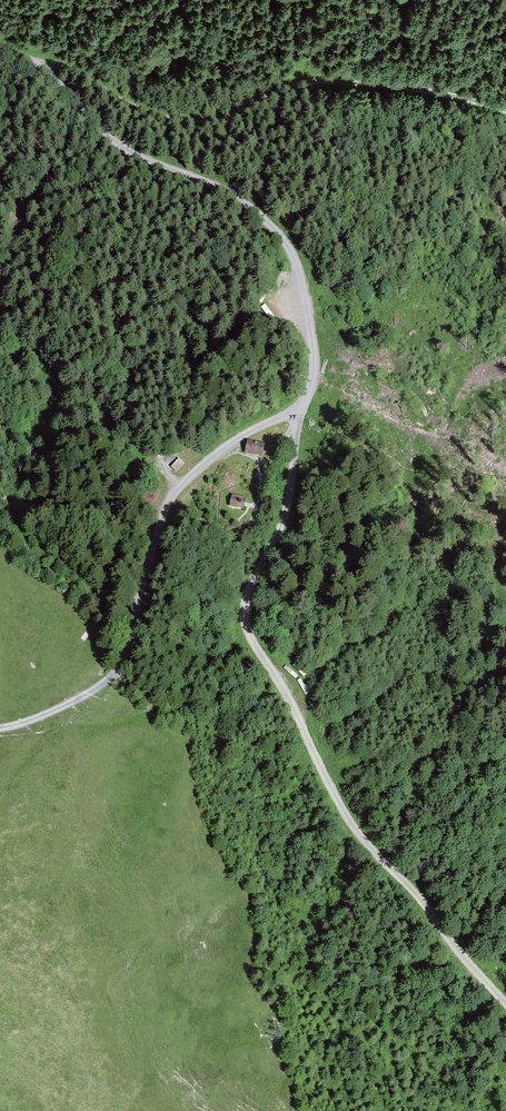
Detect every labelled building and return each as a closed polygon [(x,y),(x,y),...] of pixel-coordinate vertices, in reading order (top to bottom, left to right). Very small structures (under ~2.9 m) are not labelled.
[(247,440),(244,453),(261,456),(264,443),(247,440)] [(246,497),(232,494),(229,505),(243,508),(246,497)]
